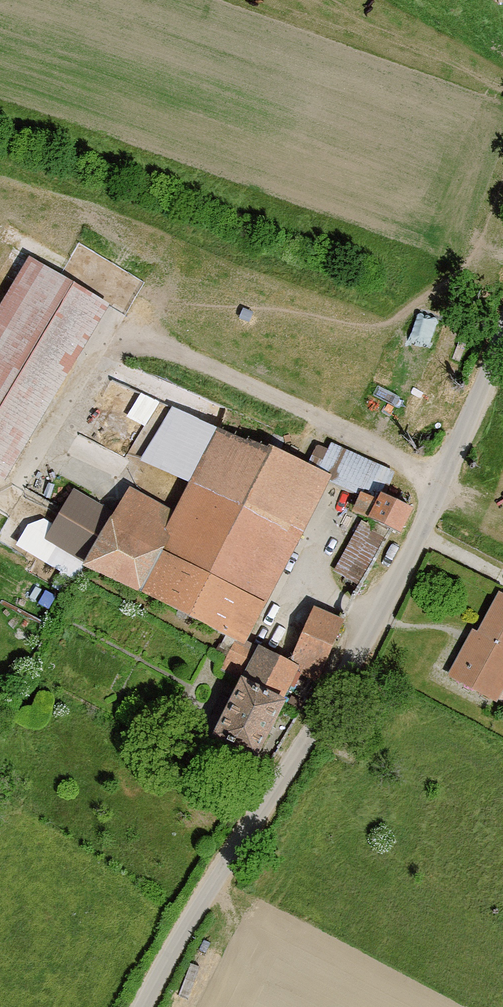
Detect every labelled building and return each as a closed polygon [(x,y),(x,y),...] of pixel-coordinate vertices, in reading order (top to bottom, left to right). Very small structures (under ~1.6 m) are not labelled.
[(0,319),(0,476),(1,476),(104,306),(33,263),(0,319)] [(146,459),(196,484),(289,534),(321,475),(318,474),(176,412),(146,459)] [(321,475),(363,495),(378,502),(381,496),(384,497),(393,473),(332,444),(318,474),(321,475)] [(237,638),(289,534),(196,484),(173,529),(160,555),(156,553),(137,591),(236,641),(237,638)] [(89,562),(116,516),(75,492),(48,539),(89,562)] [(371,516),(378,502),(363,495),(357,508),(366,513),(371,516)] [(400,534),(412,509),(384,497),(381,496),(378,502),(371,516),(370,520),(391,530),(400,534)] [(160,555),(173,529),(124,503),(116,516),(89,562),(87,565),(137,591),(156,553),(160,555)] [(371,516),(366,513),(334,571),(361,585),(391,530),(370,520),(371,516)] [(502,598),(477,645),(472,642),(454,677),(490,697),(502,673),(502,598)] [(296,669),(295,671),(317,682),(341,626),(312,615),(289,666),(296,669)] [(261,650),(237,638),(236,641),(219,671),(244,683),(261,650)] [(289,666),(261,650),(244,683),(280,701),(295,671),(296,669),(289,666)] [(280,701),(244,683),(217,736),(255,755),(281,702),(280,701)]
